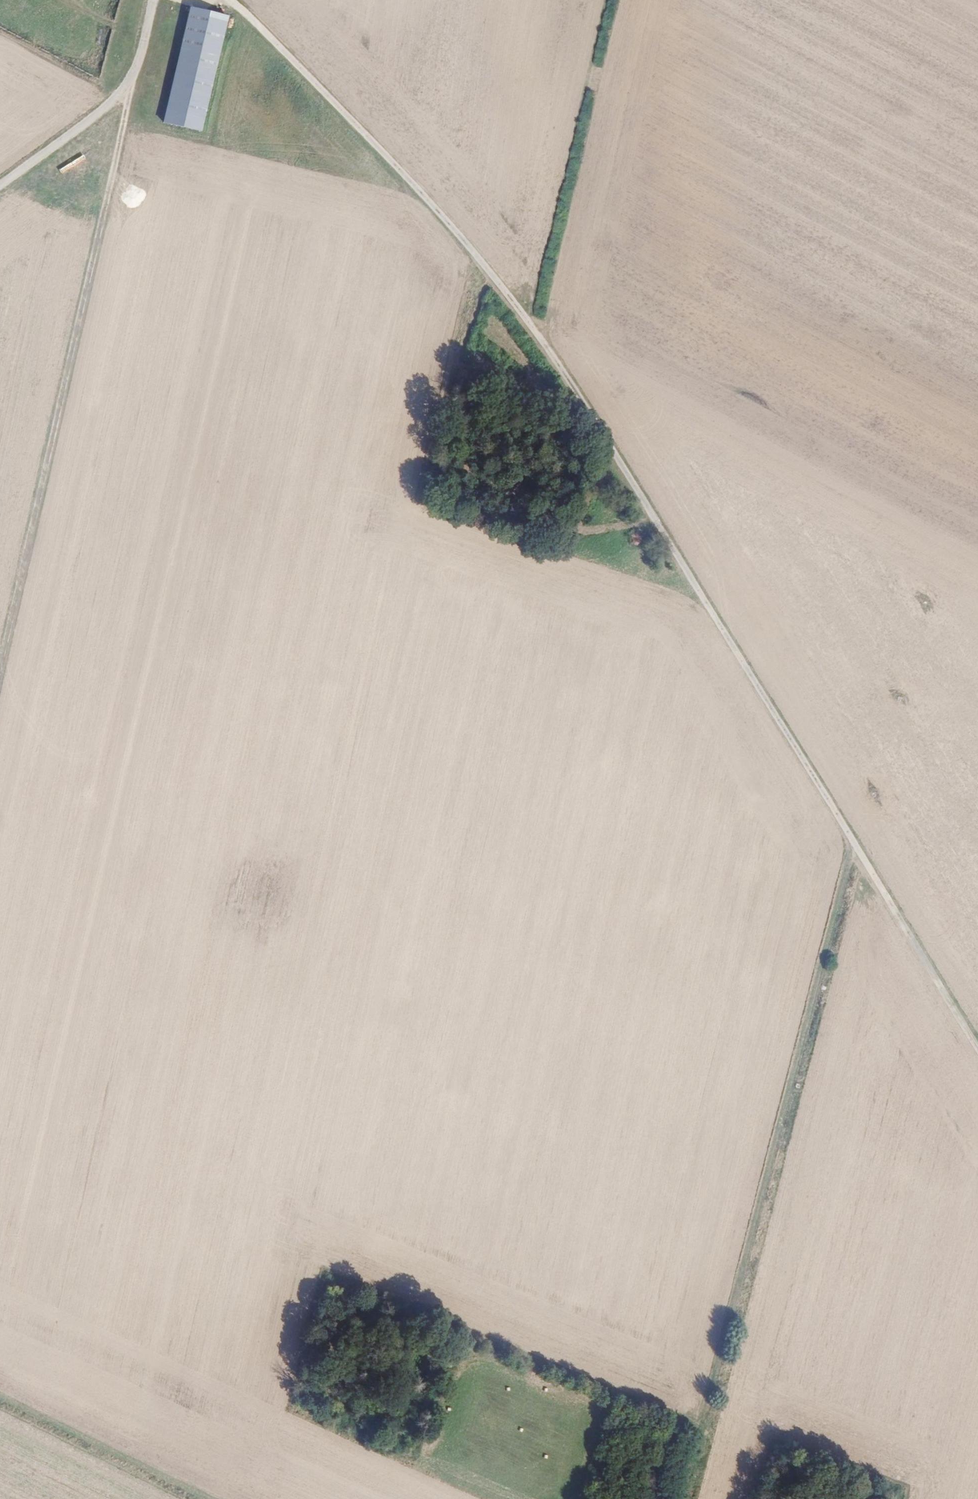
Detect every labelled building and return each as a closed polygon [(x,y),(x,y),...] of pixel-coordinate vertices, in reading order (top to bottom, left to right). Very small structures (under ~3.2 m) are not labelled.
[(226,16),(190,8),(164,123),(200,131),(226,16)]
